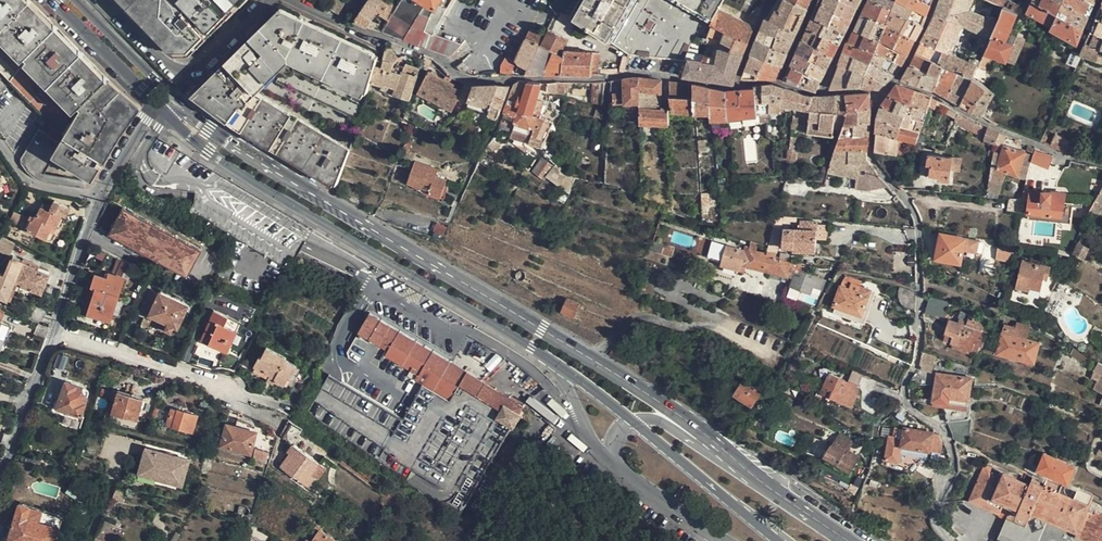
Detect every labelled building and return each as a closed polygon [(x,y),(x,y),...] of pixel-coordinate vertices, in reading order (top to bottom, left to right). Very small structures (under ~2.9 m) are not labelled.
[(10,82),(27,59),(24,57),(55,27),(28,0),(0,0),(0,72),(10,82)] [(174,50),(186,50),(236,0),(126,0),(174,50)] [(338,14),(346,2),(343,0),(335,0),(329,9),(338,14)] [(366,27),(376,13),(388,20),(397,6),(387,0),(367,0),(353,21),(366,27)] [(416,45),(425,31),(424,31),(433,7),(421,0),(400,0),(397,6),(388,20),(381,31),(395,36),(416,45)] [(433,7),(437,9),(443,0),(421,0),(433,7)] [(437,9),(442,12),(450,0),(443,0),(437,9)] [(575,18),(629,54),(664,58),(683,12),(685,9),(690,0),(585,0),(575,18)] [(685,9),(683,12),(664,58),(685,60),(693,35),(707,43),(708,39),(709,35),(713,24),(712,24),(715,18),(714,18),(719,9),(724,0),(690,0),(685,9)] [(763,0),(760,0),(757,8),(761,10),(765,1),(763,0)] [(780,10),(803,19),(808,8),(790,0),(785,0),(780,10)] [(820,2),(836,12),(841,0),(821,0),(820,2)] [(857,8),(844,0),(841,0),(836,12),(851,21),(857,8)] [(863,14),(887,24),(888,22),(893,9),(873,0),(870,0),(863,14)] [(893,9),(894,6),(897,0),(873,0),(893,9)] [(927,14),(901,0),(897,0),(894,6),(893,9),(923,25),(927,14)] [(931,5),(922,0),(901,0),(927,14),(931,5)] [(936,14),(963,26),(969,10),(973,1),(973,0),(941,0),(936,14)] [(973,1),(982,4),(978,14),(997,23),(1000,17),(1004,7),(988,0),(973,0),(973,1)] [(1021,6),(1008,0),(988,0),(1004,7),(1018,13),(1020,9),(1021,6)] [(1027,13),(1027,14),(1052,27),(1058,14),(1033,0),(1027,13)] [(1058,14),(1064,2),(1061,0),(1033,0),(1058,14)] [(1095,3),(1090,0),(1064,0),(1064,2),(1089,16),(1095,3)] [(820,2),(814,16),(830,24),(836,12),(820,2)] [(1084,29),(1089,16),(1064,2),(1058,14),(1084,29)] [(437,9),(433,7),(424,31),(425,31),(437,9)] [(997,23),(991,38),(983,56),(988,58),(989,56),(990,54),(999,58),(1007,61),(1017,35),(1010,33),(1015,20),(1018,13),(1004,7),(1000,17),(997,23)] [(437,9),(425,31),(432,35),(433,34),(443,13),(442,12),(437,9)] [(743,55),(753,30),(750,24),(719,9),(714,18),(715,18),(712,24),(713,24),(727,31),(723,42),(721,47),(743,55)] [(798,30),(803,19),(780,10),(777,9),(771,20),(798,30)] [(916,38),(923,25),(893,9),(888,22),(916,38)] [(963,26),(991,38),(997,23),(978,14),(969,10),(963,26)] [(371,81),(378,59),(378,57),(282,11),(229,64),(256,90),(260,87),(356,132),(371,81)] [(846,32),(851,21),(836,12),(830,24),(846,32)] [(863,14),(856,30),(880,40),(881,39),(887,24),(863,14)] [(936,14),(929,26),(944,33),(936,48),(943,51),(950,53),(955,44),(963,26),(936,14)] [(1077,44),(1084,29),(1058,14),(1052,27),(1051,29),(1060,34),(1072,41),(1077,44)] [(840,44),(846,32),(830,24),(814,16),(808,28),(824,36),(840,44)] [(1092,31),(1101,35),(1101,19),(1098,17),(1092,31)] [(792,42),(798,30),(771,20),(766,18),(761,29),(777,36),(792,42)] [(908,54),(916,38),(888,22),(887,24),(881,39),(908,54)] [(713,24),(709,35),(723,42),(727,31),(713,24)] [(922,42),(936,48),(944,33),(929,26),(922,42)] [(63,137),(66,138),(99,158),(131,104),(55,27),(24,57),(27,59),(10,82),(40,112),(31,125),(38,130),(21,159),(20,162),(21,164),(22,167),(28,173),(52,138),(63,137)] [(808,28),(803,39),(818,47),(824,36),(808,28)] [(761,29),(757,40),(772,46),(777,36),(761,29)] [(521,75),(526,75),(540,46),(545,36),(530,30),(515,63),(506,58),(502,65),(501,74),(511,74),(512,74),(521,75)] [(856,30),(851,41),(876,51),(880,40),(856,30)] [(419,45),(450,56),(461,44),(437,35),(433,34),(432,35),(425,31),(416,45),(418,46),(419,45)] [(555,52),(560,54),(562,51),(568,40),(548,31),(545,36),(540,46),(555,52)] [(1087,44),(1101,49),(1101,35),(1092,31),(1087,44)] [(1017,35),(1007,61),(1014,64),(1025,39),(1017,35)] [(788,52),(792,42),(777,36),(772,46),(788,52)] [(834,56),(840,44),(824,36),(818,47),(834,56)] [(803,39),(797,52),(812,60),(818,47),(803,39)] [(902,65),(908,54),(881,39),(880,40),(876,51),(902,65)] [(783,66),(788,52),(772,46),(757,40),(752,54),(765,59),(783,66)] [(849,40),(839,65),(855,71),(866,75),(871,62),(876,51),(851,41),(849,40)] [(922,42),(917,54),(933,61),(938,63),(943,51),(936,48),(922,42)] [(950,53),(957,56),(961,47),(955,44),(950,53)] [(1082,55),(1082,56),(1101,63),(1101,49),(1087,44),(1082,55)] [(378,59),(371,81),(383,85),(384,85),(385,84),(397,87),(395,95),(411,99),(417,79),(420,68),(406,64),(405,67),(395,64),(397,60),(399,59),(389,47),(386,46),(383,61),(378,59)] [(526,75),(545,75),(555,52),(540,46),(526,75)] [(737,70),(743,55),(721,47),(716,67),(737,70)] [(827,68),(834,56),(818,47),(812,60),(827,68)] [(562,75),(591,75),(594,53),(565,51),(564,56),(562,75)] [(894,75),(902,65),(876,51),(871,62),(894,75)] [(957,56),(950,53),(943,51),(938,63),(944,66),(958,72),(973,79),(979,66),(957,56)] [(1082,55),(1074,52),(1072,51),(1067,64),(1076,68),(1082,56),(1082,55)] [(545,75),(562,75),(564,56),(560,54),(555,52),(545,75)] [(797,52),(792,65),(806,72),(812,60),(797,52)] [(591,75),(597,75),(599,53),(594,53),(591,75)] [(747,79),(759,79),(765,59),(752,54),(745,71),(743,76),(743,77),(744,78),(747,79)] [(917,54),(911,65),(924,71),(928,73),(933,61),(917,54)] [(778,78),(783,66),(765,59),(759,79),(778,78)] [(822,79),(827,68),(812,60),(806,72),(821,79),(822,79)] [(934,89),(934,90),(944,66),(938,63),(933,61),(928,73),(924,71),(918,84),(934,89)] [(466,72),(468,70),(467,68),(467,67),(462,62),(458,66),(462,71),(466,72)] [(735,83),(737,70),(716,67),(684,62),(680,76),(712,80),(735,83)] [(880,89),(894,75),(871,62),(866,75),(860,87),(880,89)] [(286,152),(337,184),(350,150),(255,92),(256,90),(229,64),(198,94),(215,107),(227,116),(237,123),(246,128),(257,135),(286,152)] [(796,84),(799,84),(806,72),(792,65),(785,80),(796,84)] [(831,88),(849,87),(855,71),(839,65),(832,83),(831,88)] [(903,79),(918,84),(924,71),(911,65),(903,79)] [(947,97),(958,72),(944,66),(934,90),(947,97)] [(849,87),(860,87),(866,75),(855,71),(849,87)] [(470,101),(474,87),(464,86),(462,92),(453,87),(454,85),(429,72),(419,93),(453,110),(458,100),(470,104),(471,101),(470,101)] [(817,90),(821,79),(806,72),(799,84),(817,90)] [(947,97),(961,105),(973,80),(973,79),(958,72),(947,97)] [(639,78),(624,80),(625,86),(625,90),(617,90),(617,93),(614,93),(614,105),(626,105),(640,104),(640,92),(662,94),(662,81),(657,80),(639,78)] [(973,112),(986,87),(973,79),(973,80),(961,105),(973,112)] [(519,81),(514,85),(512,92),(509,99),(504,114),(501,123),(514,128),(512,134),(518,138),(526,142),(531,128),(535,130),(540,119),(540,117),(538,116),(519,112),(523,97),(537,100),(539,93),(542,84),(524,82),(522,82),(519,81)] [(605,82),(592,83),(591,105),(594,105),(603,105),(605,82)] [(670,82),(671,96),(694,98),(695,84),(670,82)] [(565,83),(547,84),(546,92),(564,93),(565,83)] [(395,95),(397,87),(385,84),(384,85),(383,85),(381,89),(395,95)] [(711,88),(695,84),(694,98),(695,113),(708,114),(711,113),(711,88)] [(773,84),(763,86),(764,102),(771,101),(773,84)] [(785,88),(773,84),(771,101),(781,104),(785,88)] [(492,85),(475,86),(474,87),(470,101),(471,101),(470,104),(459,114),(495,127),(510,86),(502,86),(492,85)] [(898,85),(890,96),(911,105),(916,90),(898,85)] [(1064,94),(1067,88),(1060,85),(1057,91),(1064,94)] [(754,87),(755,89),(756,89),(757,104),(758,115),(760,114),(764,114),(769,113),(770,113),(771,101),(764,102),(763,86),(754,87)] [(973,112),(983,117),(995,93),(986,87),(973,112)] [(727,91),(711,88),(711,113),(711,120),(713,120),(729,119),(728,106),(727,91)] [(794,91),(785,88),(781,104),(786,105),(789,106),(790,102),(794,91)] [(755,89),(740,90),(742,105),(757,104),(756,89),(755,89)] [(740,90),(727,91),(728,106),(742,105),(740,90)] [(933,96),(916,90),(911,105),(927,111),(929,106),(932,98),(933,96)] [(806,95),(797,91),(793,102),(792,106),(794,107),(804,109),(806,95)] [(662,109),(662,94),(640,92),(640,104),(641,106),(662,109)] [(870,93),(847,95),(849,110),(872,108),(870,93)] [(813,96),(806,95),(804,109),(811,111),(812,109),(813,96)] [(847,95),(836,96),(836,112),(848,112),(849,110),(847,95)] [(671,96),(672,110),(672,111),(695,113),(694,98),(671,96)] [(823,97),(813,96),(812,109),(817,110),(836,112),(836,96),(823,97)] [(890,96),(882,107),(924,121),(927,111),(911,105),(890,96)] [(538,116),(540,117),(545,102),(537,100),(523,97),(519,112),(538,116)] [(938,101),(932,98),(929,106),(935,108),(938,101)] [(781,104),(771,101),(770,113),(779,114),(779,112),(781,104)] [(758,115),(757,104),(742,105),(728,106),(729,119),(758,116),(758,115)] [(669,109),(662,109),(641,106),(641,124),(669,125),(669,109)] [(959,113),(949,106),(945,114),(956,120),(959,113)] [(811,111),(804,109),(794,107),(793,118),(809,121),(808,132),(840,136),(844,123),(848,112),(836,112),(817,110),(812,109),(811,111)] [(882,107),(878,118),(921,131),(924,121),(882,107)] [(870,123),(872,108),(849,110),(848,112),(844,123),(860,123),(870,123)] [(764,114),(760,114),(761,123),(768,122),(769,122),(769,113),(764,114)] [(975,121),(963,115),(960,125),(972,131),(975,121)] [(535,130),(530,143),(543,148),(554,122),(544,119),(541,118),(540,117),(540,119),(535,130)] [(792,129),(808,132),(809,121),(793,118),(792,129)] [(878,118),(877,132),(906,139),(917,142),(921,131),(878,118)] [(869,136),(870,123),(860,123),(844,123),(840,136),(869,136)] [(1000,133),(980,124),(977,135),(985,138),(985,139),(996,144),(1000,133)] [(441,140),(444,142),(445,139),(445,136),(445,134),(443,131),(441,129),(436,134),(435,135),(434,138),(441,140)] [(877,132),(875,150),(885,152),(904,155),(906,139),(877,132)] [(1004,135),(1000,133),(996,144),(1000,146),(1001,145),(1002,144),(1005,135),(1004,135)] [(1071,155),(1072,156),(1077,144),(1056,134),(1050,146),(1068,155),(1071,155)] [(868,150),(869,136),(840,136),(836,149),(850,150),(868,150)] [(52,138),(28,173),(31,176),(36,179),(40,181),(44,182),(79,188),(82,181),(44,174),(57,153),(66,138),(63,137),(52,138)] [(791,137),(790,149),(797,150),(798,138),(791,137)] [(99,158),(66,138),(57,153),(90,173),(99,158)] [(482,156),(481,158),(488,162),(495,150),(488,146),(482,156)] [(1027,180),(1033,156),(1004,146),(1001,154),(994,152),(993,160),(987,191),(1000,194),(1007,173),(1027,180)] [(850,150),(836,149),(828,173),(829,173),(849,177),(858,179),(860,164),(849,163),(850,150)] [(406,150),(403,157),(412,161),(415,154),(406,150)] [(868,158),(868,150),(850,150),(849,163),(860,164),(869,164),(871,163),(868,158)] [(882,166),(885,152),(875,150),(876,156),(882,166)] [(670,153),(671,170),(678,169),(679,162),(676,162),(676,155),(675,155),(675,153),(670,153)] [(939,177),(950,178),(953,158),(929,155),(928,164),(932,165),(931,176),(939,177)] [(532,173),(544,179),(551,164),(540,158),(532,173)] [(440,169),(416,162),(409,182),(431,190),(430,193),(442,197),(448,180),(437,176),(440,169)] [(568,174),(559,168),(553,177),(561,183),(568,174)] [(572,191),(575,179),(569,175),(564,186),(572,191)] [(881,179),(879,176),(868,177),(868,184),(867,191),(889,187),(881,179)] [(720,192),(720,198),(730,197),(729,178),(718,179),(720,192)] [(848,189),(867,191),(868,184),(849,182),(848,189)] [(1043,201),(1030,200),(1029,213),(1064,216),(1066,202),(1052,202),(1053,192),(1043,191),(1043,201)] [(1025,199),(1023,200),(1010,199),(1008,210),(1022,213),(1025,199)] [(1091,211),(1098,214),(1101,206),(1101,203),(1096,200),(1090,211),(1091,211)] [(66,216),(70,208),(55,201),(50,210),(41,206),(36,217),(30,215),(28,219),(30,221),(26,230),(46,239),(49,232),(53,234),(62,215),(66,216)] [(1074,203),(1066,202),(1064,216),(1072,217),(1074,203)] [(109,233),(188,275),(202,247),(124,205),(109,233)] [(1071,224),(1072,217),(1064,216),(1029,213),(1028,219),(1071,224)] [(774,226),(774,227),(782,228),(783,220),(776,218),(774,226)] [(799,229),(798,242),(817,243),(817,240),(817,222),(800,221),(800,229),(799,229)] [(795,242),(795,229),(784,229),(783,247),(794,248),(794,251),(816,252),(817,243),(798,242),(795,242)] [(936,258),(961,264),(966,238),(941,233),(936,258)] [(2,236),(0,240),(0,253),(9,257),(15,244),(2,236)] [(769,244),(768,247),(768,250),(778,252),(780,238),(771,237),(771,238),(769,244)] [(675,248),(655,241),(653,250),(672,257),(675,248)] [(1082,258),(1084,259),(1089,248),(1079,243),(1073,254),(1079,257),(1082,258)] [(790,260),(767,255),(766,255),(767,253),(757,251),(758,245),(751,244),(750,247),(745,246),(744,250),(727,246),(721,266),(745,272),(746,266),(753,267),(788,276),(790,260)] [(1012,262),(1015,251),(998,247),(996,258),(1012,262)] [(23,262),(12,257),(4,276),(0,274),(0,298),(7,301),(14,283),(41,294),(49,275),(38,270),(23,264),(23,262)] [(24,260),(23,262),(23,264),(38,270),(40,266),(24,260)] [(797,263),(790,260),(788,276),(794,278),(791,287),(812,294),(815,284),(817,279),(818,277),(795,269),(797,263)] [(1040,290),(1043,280),(1044,276),(1048,277),(1050,267),(1023,261),(1016,287),(1030,290),(1031,288),(1040,290)] [(88,316),(109,322),(123,278),(110,273),(108,278),(95,275),(92,287),(96,288),(88,316)] [(855,285),(857,280),(845,277),(841,283),(850,286),(851,283),(855,285)] [(834,306),(836,307),(862,316),(869,296),(871,291),(860,287),(859,292),(840,285),(834,306)] [(916,311),(916,293),(909,289),(899,287),(898,296),(899,300),(901,304),(904,306),(909,309),(916,311)] [(353,293),(346,289),(341,299),(348,302),(353,293)] [(157,293),(150,290),(141,311),(147,314),(147,316),(166,324),(163,330),(171,334),(173,328),(177,329),(188,306),(159,292),(157,293)] [(546,296),(565,306),(568,300),(549,290),(546,296)] [(875,297),(869,296),(862,316),(867,317),(875,297)] [(944,316),(947,304),(948,303),(932,298),(928,312),(944,316)] [(568,299),(568,300),(565,306),(563,311),(574,317),(580,305),(568,299)] [(867,317),(862,316),(836,307),(834,314),(864,324),(867,317)] [(200,342),(227,354),(240,323),(214,311),(200,342)] [(330,376),(320,392),(303,421),(367,459),(378,466),(410,484),(460,513),(465,505),(512,426),(514,427),(517,423),(523,413),(520,411),(523,406),(515,399),(486,382),(370,315),(350,347),(332,378),(330,376)] [(946,334),(953,336),(975,344),(982,346),(987,332),(982,330),(985,322),(970,317),(968,322),(960,320),(959,323),(951,320),(946,334)] [(1017,321),(1015,327),(1029,330),(1030,326),(1017,321)] [(1029,330),(1015,327),(1005,324),(998,353),(1035,362),(1040,342),(1027,339),(1029,330)] [(1101,336),(1101,330),(1095,326),(1094,328),(1091,334),(1101,339),(1101,336)] [(973,351),(975,344),(953,336),(951,343),(973,351)] [(286,358),(265,348),(260,358),(258,357),(253,368),(268,376),(265,381),(272,385),(274,382),(283,387),(288,379),(290,379),(296,367),(285,360),(286,358)] [(630,358),(613,348),(609,356),(626,365),(630,358)] [(922,354),(919,365),(922,369),(932,371),(935,357),(922,354)] [(657,375),(646,369),(642,375),(652,381),(657,375)] [(829,374),(824,386),(833,390),(830,397),(832,398),(852,406),(860,387),(829,374)] [(933,401),(968,406),(972,379),(937,374),(933,401)] [(762,390),(745,380),(735,395),(752,406),(762,390)] [(56,409),(83,418),(84,414),(82,413),(87,398),(83,397),(82,390),(83,388),(66,382),(56,409)] [(824,386),(821,393),(830,397),(833,390),(824,386)] [(830,397),(821,393),(818,392),(815,398),(830,404),(832,398),(830,397)] [(113,410),(137,417),(142,399),(125,394),(125,397),(117,395),(113,410)] [(166,425),(191,433),(197,416),(179,410),(171,408),(166,425)] [(954,440),(969,446),(971,421),(969,421),(970,410),(953,408),(952,412),(946,414),(947,423),(948,423),(952,433),(954,440)] [(220,447),(249,455),(256,432),(247,430),(250,421),(237,418),(234,426),(226,425),(220,447)] [(292,424),(303,431),(304,428),(294,422),(292,424)] [(303,431),(292,424),(283,437),(294,444),(295,445),(301,436),(300,435),(303,431)] [(935,433),(904,428),(902,439),(889,437),(886,459),(883,458),(882,465),(913,475),(922,462),(931,455),(931,452),(941,454),(943,445),(939,435),(934,435),(935,433)] [(840,435),(833,446),(847,454),(849,451),(858,456),(864,446),(840,435)] [(307,487),(316,477),(312,474),(320,463),(295,445),(294,444),(289,453),(291,454),(281,468),(307,487)] [(824,457),(852,473),(860,457),(858,456),(849,451),(847,454),(833,446),(831,445),(824,457)] [(138,475),(156,480),(156,476),(143,472),(148,450),(144,449),(138,475)] [(161,453),(148,450),(143,472),(156,476),(156,480),(169,483),(170,479),(184,483),(189,459),(175,456),(173,454),(163,452),(161,453)] [(1075,467),(1045,454),(1038,469),(1069,483),(1075,467)] [(327,468),(320,463),(312,474),(316,477),(319,479),(327,468)] [(1032,481),(1030,485),(985,467),(974,493),(1004,506),(1011,509),(1007,518),(998,538),(1004,540),(1083,540),(1084,540),(1086,540),(1101,540),(1101,518),(1070,503),(1067,497),(1044,486),(1032,481)] [(849,488),(851,484),(822,470),(821,474),(849,488)] [(1046,481),(1069,492),(1077,496),(1079,491),(1078,490),(1077,491),(1063,485),(1062,485),(1047,479),(1046,481)] [(1044,486),(1067,497),(1069,492),(1046,481),(1044,486)] [(1067,497),(1070,503),(1101,518),(1101,505),(1091,499),(1092,497),(1079,491),(1077,496),(1069,492),(1067,497)] [(970,502),(1000,514),(1004,506),(974,493),(970,502)] [(19,505),(13,525),(8,524),(3,539),(9,540),(55,540),(62,517),(19,505)] [(1004,506),(1000,514),(1007,518),(1011,509),(1004,506)] [(321,530),(320,531),(315,528),(310,535),(315,538),(313,540),(337,540),(321,530)]
